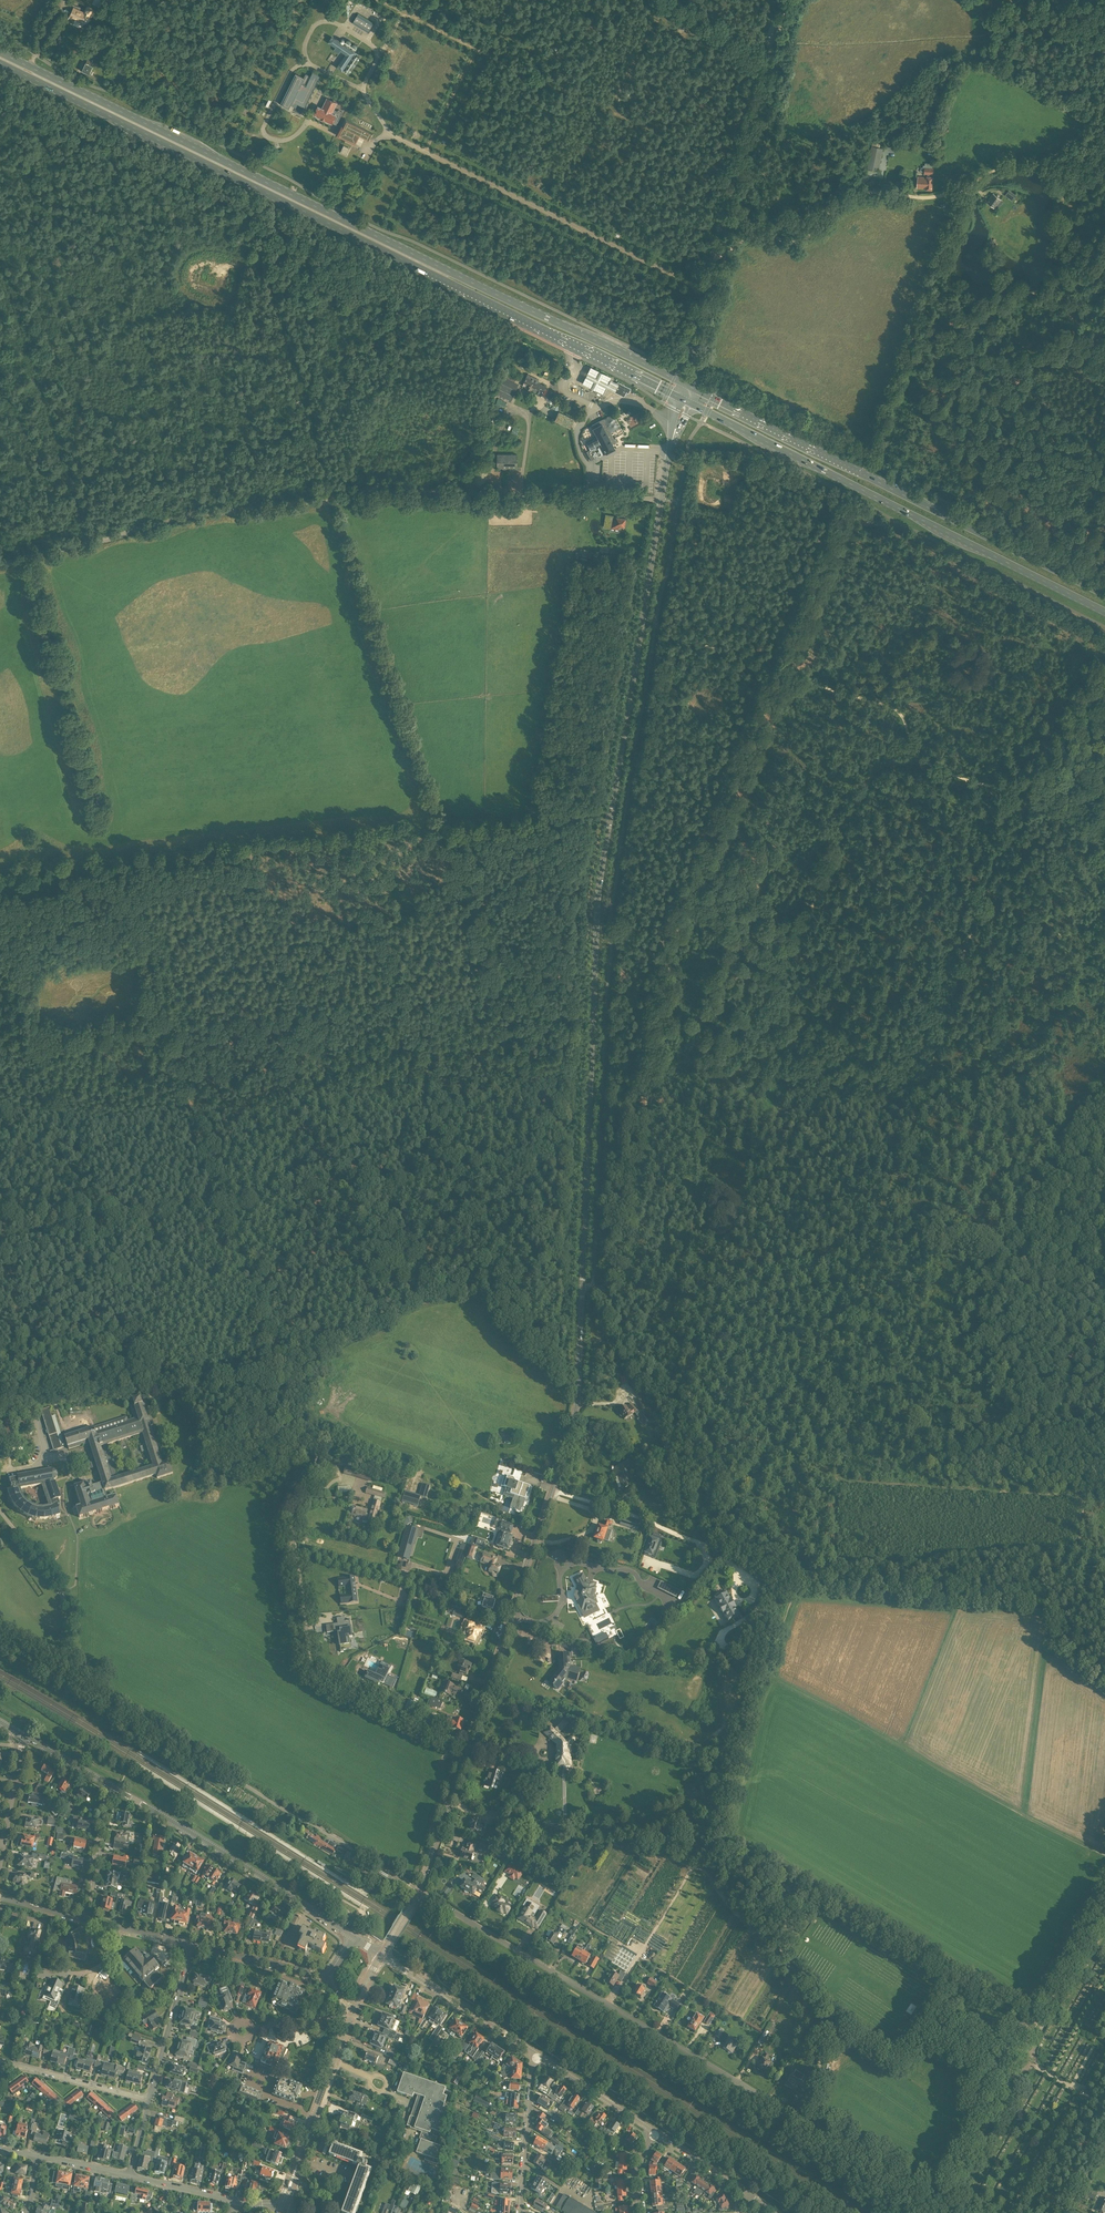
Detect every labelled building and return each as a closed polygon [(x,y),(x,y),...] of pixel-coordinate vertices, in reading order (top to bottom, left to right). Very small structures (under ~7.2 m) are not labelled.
[(73,11),(69,19),(76,22),(77,20),(83,23),(87,14),(90,15),(93,9),(88,6),(85,13),(84,14),(80,12),(73,9),(73,11)] [(357,14),(352,23),(367,32),(373,23),(357,14)] [(331,37),(327,42),(335,48),(333,50),(338,54),(340,51),(345,54),(336,67),(342,71),(354,53),(331,37)] [(86,62),(90,64),(95,54),(97,55),(100,49),(94,46),(90,52),(91,52),(86,62)] [(86,62),(83,68),(82,71),(89,74),(93,66),(90,64),(86,62)] [(295,74),(280,105),(289,109),(290,107),(306,108),(321,77),(312,72),(312,73),(305,74),(304,78),(295,74)] [(266,98),(263,105),(268,108),(271,101),(266,98)] [(314,115),(332,124),(332,123),(336,125),(342,112),(338,110),(338,112),(334,110),(337,103),(327,98),(322,108),(318,106),(314,115)] [(374,134),(344,119),(338,130),(341,132),(339,135),(353,143),(357,135),(370,141),(374,134)] [(349,148),(343,145),(340,152),(346,155),(349,148)] [(880,163),(883,149),(872,146),(868,168),(874,169),(875,162),(880,163)] [(919,177),(918,188),(926,189),(926,190),(932,190),(933,177),(930,177),(931,174),(934,174),(934,168),(925,168),(925,174),(928,174),(928,177),(927,176),(927,177),(919,177)] [(1008,190),(1005,195),(1012,200),(1016,195),(1008,190)] [(993,194),(987,202),(995,208),(1001,199),(993,194)] [(614,391),(618,383),(591,369),(583,384),(604,394),(607,388),(610,389),(614,391)] [(527,374),(522,385),(533,391),(537,382),(539,380),(527,374)] [(519,385),(502,377),(500,382),(516,390),(519,385)] [(546,387),(537,382),(533,391),(542,395),(546,387)] [(511,401),(515,392),(516,390),(499,383),(494,393),(511,401)] [(631,389),(618,383),(614,391),(624,397),(626,392),(629,393),(631,389)] [(294,407),(304,404),(301,396),(292,399),(294,407)] [(559,401),(551,397),(550,400),(554,402),(552,408),(558,410),(559,401)] [(554,420),(570,428),(574,420),(559,412),(554,420)] [(631,426),(642,422),(638,413),(627,418),(631,426)] [(586,443),(594,457),(603,452),(604,454),(606,453),(615,449),(610,441),(614,439),(603,419),(592,425),(597,436),(594,438),(594,439),(586,443)] [(497,454),(497,468),(517,468),(517,455),(497,454)] [(625,519),(606,516),(605,527),(618,529),(619,525),(624,526),(625,519)] [(116,1496),(116,1495),(107,1497),(105,1491),(156,1475),(157,1478),(173,1473),(169,1461),(162,1463),(150,1425),(154,1424),(152,1419),(153,1419),(152,1419),(146,1399),(142,1401),(141,1398),(133,1400),(134,1403),(130,1404),(135,1419),(128,1421),(127,1417),(65,1437),(69,1449),(89,1442),(102,1483),(92,1486),(91,1483),(88,1484),(89,1485),(84,1486),(84,1483),(75,1486),(81,1506),(76,1507),(73,1508),(75,1513),(78,1512),(80,1518),(119,1505),(116,1496)] [(646,1407),(643,1398),(636,1401),(640,1410),(646,1407)] [(634,1413),(635,1413),(640,1418),(638,1419),(642,1424),(647,1420),(643,1415),(645,1414),(641,1411),(639,1413),(631,1403),(628,1406),(631,1409),(628,1411),(626,1407),(626,1406),(618,1411),(619,1410),(621,1413),(619,1415),(621,1417),(623,1416),(624,1419),(631,1416),(631,1415),(633,1414),(633,1413),(634,1413)] [(46,1427),(54,1451),(62,1448),(57,1433),(49,1408),(49,1407),(41,1410),(46,1427)] [(35,1429),(33,1420),(27,1421),(29,1430),(26,1430),(26,1434),(34,1432),(33,1429),(35,1429)] [(611,1469),(612,1470),(619,1490),(630,1485),(624,1469),(628,1466),(633,1471),(636,1468),(635,1466),(636,1465),(634,1463),(633,1464),(629,1459),(622,1465),(611,1469)] [(52,1480),(54,1480),(57,1476),(56,1472),(52,1469),(17,1476),(17,1477),(9,1479),(11,1490),(7,1491),(10,1499),(14,1506),(20,1512),(27,1517),(35,1519),(44,1519),(52,1518),(60,1516),(57,1507),(60,1506),(57,1500),(60,1499),(54,1482),(53,1482),(52,1480)] [(351,1475),(371,1482),(374,1475),(353,1469),(351,1475)] [(508,1488),(507,1493),(506,1493),(518,1497),(519,1497),(525,1499),(527,1493),(530,1485),(518,1482),(518,1483),(511,1480),(512,1478),(504,1475),(501,1486),(508,1488)] [(420,1495),(404,1491),(401,1502),(418,1506),(421,1497),(426,1498),(430,1486),(424,1484),(420,1495)] [(366,1493),(382,1498),(384,1492),(382,1492),(383,1488),(373,1486),(372,1489),(367,1488),(366,1493)] [(375,1522),(381,1503),(373,1501),(370,1512),(367,1511),(367,1510),(354,1506),(353,1512),(355,1512),(354,1516),(363,1518),(362,1522),(367,1523),(368,1520),(375,1522)] [(620,1524),(637,1530),(639,1523),(622,1518),(620,1524)] [(497,1546),(499,1547),(499,1548),(503,1549),(503,1548),(508,1550),(512,1537),(510,1536),(513,1525),(500,1521),(497,1529),(503,1531),(502,1534),(497,1546)] [(611,1526),(612,1522),(606,1521),(604,1527),(598,1525),(594,1538),(598,1540),(597,1542),(598,1543),(600,1543),(601,1543),(602,1541),(603,1541),(603,1540),(608,1542),(612,1531),(607,1529),(608,1525),(611,1526)] [(409,1540),(413,1541),(416,1529),(407,1526),(399,1553),(398,1557),(409,1560),(410,1556),(413,1546),(411,1546),(412,1544),(408,1543),(409,1540)] [(645,1552),(652,1555),(658,1540),(650,1537),(645,1552)] [(474,1545),(482,1548),(485,1541),(476,1538),(474,1545)] [(468,1545),(461,1543),(455,1563),(462,1565),(468,1545)] [(466,1559),(473,1561),(477,1547),(470,1545),(466,1559)] [(492,1575),(497,1576),(501,1566),(495,1564),(497,1558),(483,1553),(481,1561),(491,1565),(488,1572),(492,1573),(492,1575)] [(584,1609),(585,1612),(596,1607),(594,1604),(597,1603),(595,1599),(596,1595),(594,1592),(595,1588),(593,1587),(594,1584),(586,1581),(582,1574),(574,1579),(578,1587),(577,1590),(579,1591),(578,1595),(576,1595),(576,1597),(577,1599),(578,1598),(580,1602),(577,1603),(581,1610),(584,1609)] [(352,1600),(350,1576),(335,1577),(336,1584),(343,1583),(344,1594),(340,1595),(341,1601),(352,1600)] [(665,1592),(677,1598),(680,1591),(668,1585),(665,1592)] [(721,1611),(722,1611),(728,1622),(739,1615),(738,1612),(739,1611),(729,1594),(728,1595),(726,1591),(714,1598),(720,1608),(720,1609),(721,1611)] [(486,1609),(485,1611),(490,1612),(491,1609),(492,1609),(495,1601),(492,1600),(493,1596),(483,1593),(481,1601),(483,1602),(482,1607),(486,1609)] [(449,1607),(447,1611),(453,1613),(464,1616),(465,1612),(454,1608),(452,1608),(449,1607)] [(336,1622),(332,1623),(333,1630),(338,1629),(338,1630),(336,1631),(339,1631),(339,1633),(339,1634),(340,1635),(339,1635),(340,1635),(340,1636),(337,1636),(337,1637),(338,1637),(338,1638),(339,1644),(342,1643),(343,1644),(348,1643),(348,1642),(347,1642),(347,1636),(348,1636),(352,1636),(351,1635),(350,1632),(351,1632),(350,1632),(349,1619),(349,1618),(348,1618),(348,1619),(343,1620),(343,1615),(335,1616),(336,1622)] [(465,1639),(467,1639),(467,1640),(467,1641),(468,1642),(469,1643),(470,1643),(471,1643),(471,1642),(472,1642),(472,1641),(474,1642),(476,1637),(477,1637),(480,1629),(473,1627),(474,1624),(466,1621),(464,1629),(468,1630),(465,1639)] [(415,1639),(417,1633),(406,1629),(404,1635),(415,1639)] [(423,1651),(417,1671),(427,1674),(433,1653),(423,1651)] [(554,1683),(555,1684),(553,1686),(558,1690),(565,1680),(564,1679),(566,1677),(567,1677),(569,1678),(568,1678),(576,1681),(580,1669),(570,1666),(569,1654),(563,1655),(563,1657),(560,1657),(561,1669),(560,1669),(560,1670),(552,1680),(555,1682),(554,1683)] [(451,1677),(461,1681),(463,1673),(467,1675),(468,1671),(469,1671),(472,1663),(465,1661),(464,1662),(460,1660),(457,1667),(461,1668),(458,1675),(452,1673),(451,1677)] [(371,1679),(384,1686),(386,1683),(392,1686),(396,1678),(393,1676),(396,1671),(390,1667),(387,1672),(384,1670),(381,1675),(375,1672),(371,1679)] [(450,1693),(461,1697),(463,1689),(453,1686),(453,1685),(443,1681),(440,1692),(449,1695),(450,1693)] [(432,1697),(430,1705),(441,1709),(443,1701),(432,1697)] [(406,1710),(413,1713),(418,1703),(410,1700),(406,1710)] [(448,1720),(446,1725),(453,1727),(454,1728),(456,1729),(457,1729),(460,1730),(463,1721),(456,1718),(447,1715),(446,1719),(448,1720)] [(555,1728),(560,1732),(569,1723),(564,1719),(555,1728)] [(558,1761),(558,1765),(570,1765),(570,1756),(571,1755),(571,1752),(570,1752),(570,1745),(574,1741),(574,1739),(572,1738),(571,1738),(567,1742),(565,1742),(550,1727),(545,1733),(558,1745),(558,1756),(556,1757),(556,1760),(558,1761)] [(484,1786),(492,1788),(495,1780),(501,1782),(506,1766),(499,1764),(496,1771),(489,1769),(484,1786)] [(44,1781),(48,1783),(54,1772),(44,1766),(41,1771),(48,1775),(44,1781)] [(62,1779),(57,1787),(61,1789),(59,1792),(60,1794),(63,1795),(64,1795),(65,1792),(70,1783),(62,1779)] [(35,1790),(43,1794),(46,1787),(38,1783),(35,1790)] [(77,1796),(86,1801),(90,1793),(81,1788),(77,1796)] [(29,1796),(28,1803),(32,1803),(31,1806),(38,1807),(39,1805),(43,1805),(44,1799),(44,1795),(40,1794),(39,1798),(29,1796)] [(55,1801),(53,1806),(59,1810),(62,1805),(59,1803),(55,1801)] [(65,1803),(61,1810),(66,1813),(67,1813),(69,1814),(72,1810),(69,1808),(72,1804),(67,1801),(65,1803)] [(492,1811),(490,1817),(498,1819),(502,1821),(504,1815),(492,1811)] [(118,1813),(117,1821),(120,1822),(120,1823),(123,1823),(122,1827),(131,1829),(132,1822),(129,1822),(130,1814),(122,1813),(118,1813)] [(72,1824),(77,1825),(77,1828),(88,1830),(88,1827),(89,1827),(90,1824),(89,1824),(89,1823),(82,1822),(83,1819),(73,1817),(72,1824)] [(477,1818),(475,1817),(475,1818),(474,1818),(473,1821),(472,1820),(470,1824),(472,1825),(470,1829),(477,1831),(478,1831),(482,1832),(483,1827),(484,1828),(486,1822),(481,1820),(477,1818)] [(26,1818),(26,1821),(25,1821),(24,1827),(35,1829),(36,1825),(41,1826),(42,1820),(37,1819),(37,1820),(34,1820),(34,1819),(30,1819),(27,1818),(26,1818)] [(47,1824),(55,1826),(56,1819),(48,1818),(47,1824)] [(125,1834),(116,1833),(115,1841),(129,1843),(130,1834),(126,1833),(125,1834)] [(153,1853),(163,1854),(164,1850),(162,1849),(165,1837),(158,1836),(153,1835),(153,1840),(155,1840),(153,1853)] [(309,1840),(321,1847),(324,1843),(320,1840),(321,1838),(317,1836),(316,1838),(311,1835),(309,1840)] [(21,1845),(32,1847),(33,1843),(35,1843),(36,1839),(33,1838),(34,1838),(23,1836),(22,1840),(21,1845)] [(76,1848),(80,1849),(84,1849),(86,1842),(74,1840),(70,1839),(70,1842),(74,1843),(73,1847),(76,1848)] [(324,1843),(321,1847),(333,1854),(336,1850),(332,1848),(335,1844),(329,1840),(327,1844),(324,1843)] [(474,1852),(472,1851),(475,1845),(468,1842),(466,1849),(462,1848),(460,1856),(471,1860),(474,1852)] [(490,1853),(492,1847),(480,1843),(478,1849),(490,1853)] [(170,1855),(168,1858),(173,1861),(178,1854),(176,1853),(180,1847),(175,1844),(169,1854),(170,1855)] [(584,1861),(594,1867),(605,1850),(594,1844),(584,1861)] [(17,1861),(17,1863),(18,1864),(17,1865),(28,1867),(31,1867),(33,1860),(38,1861),(38,1859),(47,1860),(48,1856),(32,1853),(31,1858),(30,1857),(19,1855),(18,1860),(17,1861)] [(61,1853),(61,1857),(68,1859),(67,1862),(72,1863),(71,1865),(72,1865),(71,1867),(76,1867),(76,1866),(81,1867),(82,1860),(75,1859),(75,1858),(73,1857),(73,1855),(66,1853),(61,1853)] [(186,1867),(190,1870),(197,1857),(193,1855),(190,1853),(184,1863),(182,1866),(185,1868),(186,1867)] [(114,1857),(113,1866),(125,1868),(127,1859),(123,1859),(114,1857)] [(197,1857),(190,1870),(193,1872),(196,1874),(197,1871),(198,1871),(204,1862),(200,1859),(201,1859),(197,1857)] [(509,1863),(504,1872),(517,1880),(519,1877),(520,1877),(523,1871),(509,1863)] [(204,1877),(208,1880),(215,1869),(211,1866),(211,1867),(208,1865),(206,1868),(206,1867),(204,1871),(201,1877),(203,1879),(204,1877)] [(215,1869),(208,1880),(212,1882),(211,1884),(214,1885),(217,1879),(218,1880),(220,1876),(221,1874),(218,1872),(219,1871),(215,1869)] [(107,1872),(106,1879),(122,1882),(121,1882),(122,1876),(125,1876),(126,1873),(116,1871),(116,1874),(107,1872)] [(149,1872),(148,1875),(154,1876),(153,1880),(159,1881),(160,1874),(149,1872)] [(26,1876),(25,1876),(25,1874),(21,1874),(21,1875),(16,1874),(15,1875),(14,1876),(14,1877),(13,1878),(14,1879),(14,1880),(14,1882),(20,1883),(19,1885),(23,1885),(23,1883),(24,1883),(26,1876)] [(465,1889),(465,1890),(465,1891),(467,1892),(468,1892),(468,1891),(473,1894),(476,1890),(482,1894),(485,1888),(481,1886),(484,1880),(480,1877),(474,1874),(472,1877),(476,1879),(472,1885),(464,1880),(460,1886),(465,1889)] [(147,1882),(158,1884),(159,1884),(159,1881),(153,1880),(154,1876),(148,1875),(147,1882)] [(57,1878),(53,1888),(60,1889),(59,1896),(64,1897),(65,1892),(76,1894),(78,1886),(69,1885),(70,1881),(57,1878)] [(122,1882),(106,1879),(105,1886),(116,1888),(117,1884),(122,1885),(129,1886),(129,1883),(122,1882)] [(226,1887),(226,1888),(231,1891),(232,1890),(236,1893),(241,1886),(238,1884),(231,1879),(228,1884),(227,1884),(226,1886),(226,1887)] [(789,1898),(795,1901),(799,1894),(794,1891),(789,1898)] [(246,1896),(244,1900),(253,1905),(247,1917),(249,1918),(253,1919),(259,1906),(257,1905),(255,1902),(259,1896),(255,1893),(254,1895),(250,1892),(247,1897),(246,1896)] [(502,1897),(498,1895),(496,1898),(495,1898),(493,1902),(494,1902),(492,1905),(498,1909),(497,1911),(502,1914),(503,1912),(506,1914),(510,1908),(503,1904),(504,1901),(501,1899),(502,1897)] [(116,1903),(114,1908),(117,1909),(118,1903),(121,1904),(120,1912),(125,1913),(127,1905),(132,1907),(133,1903),(122,1900),(123,1898),(117,1896),(117,1898),(116,1903)] [(101,1907),(110,1909),(112,1900),(103,1898),(101,1907)] [(168,1903),(163,1902),(164,1899),(160,1898),(158,1909),(160,1910),(159,1912),(161,1912),(159,1919),(162,1919),(165,1919),(168,1903)] [(520,1915),(518,1918),(521,1920),(530,1925),(532,1922),(534,1924),(533,1926),(537,1929),(546,1913),(545,1914),(543,1913),(542,1912),(542,1913),(540,1911),(541,1910),(536,1918),(530,1915),(535,1906),(529,1902),(530,1900),(527,1898),(523,1905),(525,1907),(523,1911),(521,1911),(519,1914),(520,1915)] [(139,1902),(137,1908),(139,1908),(138,1909),(144,1910),(143,1914),(145,1915),(145,1916),(149,1917),(150,1916),(152,1916),(154,1905),(154,1903),(151,1902),(151,1901),(145,1900),(141,1900),(140,1903),(139,1902)] [(277,1916),(276,1918),(282,1923),(288,1913),(274,1904),(270,1912),(277,1916)] [(174,1924),(179,1925),(182,1909),(174,1907),(172,1920),(175,1921),(174,1924)] [(182,1909),(179,1925),(183,1926),(184,1923),(187,1924),(190,1911),(182,1909)] [(196,1916),(195,1924),(197,1924),(197,1926),(198,1927),(200,1928),(201,1927),(203,1928),(206,1915),(201,1914),(200,1917),(196,1916)] [(206,1915),(203,1928),(206,1928),(207,1929),(209,1930),(209,1929),(210,1929),(211,1924),(212,1925),(212,1924),(214,1925),(215,1920),(213,1920),(211,1919),(212,1916),(206,1915)] [(229,1934),(231,1934),(233,1923),(231,1923),(232,1920),(228,1919),(228,1922),(225,1922),(224,1927),(225,1927),(224,1932),(225,1932),(225,1933),(227,1933),(228,1933),(229,1933),(229,1934)] [(233,1923),(231,1934),(232,1934),(234,1934),(234,1935),(236,1935),(237,1935),(238,1930),(239,1930),(242,1930),(243,1926),(240,1925),(239,1925),(239,1922),(234,1921),(233,1923)] [(546,1939),(546,1940),(548,1941),(547,1941),(550,1943),(550,1942),(553,1944),(554,1944),(553,1943),(555,1940),(556,1940),(558,1936),(559,1934),(562,1936),(567,1927),(562,1924),(557,1932),(556,1932),(555,1934),(552,1932),(547,1940),(546,1939)] [(30,1931),(19,1928),(15,1942),(25,1944),(24,1949),(39,1953),(40,1948),(38,1947),(40,1941),(38,1941),(38,1940),(35,1939),(37,1931),(36,1931),(37,1930),(36,1929),(35,1930),(34,1930),(33,1933),(30,1933),(30,1931)] [(76,1952),(66,1951),(65,1956),(83,1961),(84,1953),(85,1953),(85,1945),(83,1938),(83,1937),(82,1934),(81,1934),(79,1931),(76,1932),(74,1929),(68,1932),(70,1936),(72,1934),(74,1940),(75,1942),(74,1942),(75,1944),(75,1946),(76,1952)] [(308,1947),(322,1954),(326,1946),(322,1944),(325,1937),(314,1932),(313,1934),(303,1929),(299,1936),(303,1938),(298,1949),(305,1952),(308,1947)] [(253,1930),(252,1938),(254,1938),(253,1941),(261,1942),(262,1934),(258,1933),(259,1930),(253,1930)] [(262,1934),(261,1942),(269,1943),(269,1940),(271,1941),(272,1932),(266,1932),(266,1934),(262,1934)] [(612,1943),(604,1956),(613,1961),(612,1963),(627,1971),(636,1954),(627,1949),(627,1950),(612,1943)] [(584,1951),(578,1960),(581,1962),(581,1963),(583,1964),(584,1964),(585,1964),(589,1958),(590,1956),(586,1953),(587,1952),(591,1946),(588,1944),(586,1947),(584,1951)] [(577,1948),(572,1956),(572,1957),(573,1958),(575,1959),(576,1959),(578,1960),(584,1951),(581,1949),(581,1950),(577,1948)] [(144,1952),(141,1955),(136,1950),(135,1951),(134,1950),(125,1958),(126,1959),(125,1960),(143,1981),(144,1980),(145,1982),(144,1983),(146,1985),(148,1986),(147,1987),(150,1990),(156,1984),(157,1983),(158,1983),(157,1983),(158,1982),(163,1978),(157,1971),(156,1972),(155,1971),(159,1968),(156,1964),(157,1963),(157,1962),(156,1964),(155,1963),(155,1964),(152,1961),(152,1960),(152,1961),(153,1960),(152,1960),(154,1959),(153,1959),(152,1960),(149,1956),(148,1955),(147,1955),(147,1954),(145,1953),(144,1952)] [(591,1959),(587,1965),(594,1969),(599,1959),(593,1956),(592,1957),(590,1956),(589,1958),(591,1959)] [(4,1971),(4,1967),(7,1967),(8,1960),(0,1958),(0,1960),(0,1970),(4,1971)] [(611,1971),(605,1982),(613,1986),(617,1979),(621,1981),(626,1974),(621,1971),(618,1975),(611,1971)] [(194,1984),(205,1987),(205,1985),(206,1985),(207,1982),(210,1983),(212,1977),(205,1975),(205,1977),(195,1974),(195,1977),(194,1978),(193,1980),(194,1981),(193,1981),(194,1982),(194,1984)] [(650,1978),(646,1984),(653,1988),(656,1982),(650,1978)] [(57,1993),(59,1989),(59,1988),(61,1984),(51,1980),(48,1987),(46,1986),(44,1990),(46,1991),(44,1996),(54,2000),(57,1994),(58,1994),(57,1993)] [(289,2010),(289,2011),(295,2014),(299,2005),(302,1998),(304,1992),(296,1989),(296,1988),(295,1984),(293,1983),(288,1985),(280,1982),(271,2004),(278,2007),(278,2006),(289,2010)] [(637,1984),(632,1993),(633,1993),(633,1994),(636,1996),(636,1995),(640,1997),(645,1989),(644,1988),(645,1987),(643,1985),(641,1987),(637,1984)] [(72,1985),(66,2006),(80,2010),(86,1989),(72,1985)] [(397,2009),(401,2010),(400,2013),(403,2015),(404,2012),(407,2006),(403,2005),(399,2004),(404,1990),(394,1986),(393,1987),(392,1986),(391,1990),(392,1991),(388,2000),(387,2000),(385,2004),(386,2004),(386,2005),(397,2009)] [(246,1994),(242,2002),(247,2004),(255,2007),(258,1999),(259,1999),(261,1993),(248,1988),(246,1993),(246,1994)] [(220,1999),(218,2000),(222,2010),(224,2010),(224,2011),(225,2010),(226,2011),(227,2010),(228,2009),(231,2008),(229,2003),(233,2001),(228,1989),(221,1992),(223,1997),(219,1998),(220,1999)] [(662,1993),(654,2006),(663,2012),(664,2010),(666,2011),(667,2008),(666,2008),(668,2004),(673,2007),(672,2008),(676,2010),(676,2009),(680,2011),(683,2006),(682,2006),(685,2002),(682,2000),(680,2004),(676,2002),(676,2003),(671,2000),(671,1999),(668,1997),(669,1996),(664,1993),(663,1994),(662,1993)] [(1094,2016),(1100,2019),(1104,2008),(1104,1993),(1094,2016)] [(414,2001),(409,2013),(423,2019),(424,2015),(425,2016),(428,2007),(430,2004),(420,1999),(418,2003),(414,2001)] [(906,2010),(912,2014),(917,2006),(911,2002),(906,2010)] [(53,2014),(57,2005),(49,2003),(46,2011),(53,2014)] [(183,2014),(182,2016),(196,2019),(197,2015),(199,2016),(200,2013),(184,2008),(183,2011),(182,2012),(182,2013),(183,2014)] [(428,2021),(433,2024),(442,2011),(438,2009),(436,2008),(429,2018),(430,2019),(428,2021)] [(141,2019),(144,2025),(147,2023),(151,2031),(157,2027),(152,2020),(158,2016),(154,2010),(141,2019)] [(442,2011),(433,2024),(437,2027),(439,2025),(440,2025),(447,2015),(445,2014),(445,2013),(442,2011)] [(710,2012),(705,2021),(709,2024),(715,2015),(710,2012)] [(381,2016),(379,2019),(394,2025),(397,2020),(393,2019),(394,2018),(382,2013),(382,2016),(381,2016)] [(695,2031),(700,2023),(700,2024),(704,2018),(697,2013),(695,2015),(694,2015),(692,2019),(693,2019),(688,2027),(689,2027),(688,2028),(691,2030),(692,2029),(695,2031)] [(196,2019),(182,2016),(180,2023),(181,2023),(181,2025),(186,2027),(187,2025),(192,2026),(193,2021),(197,2023),(198,2020),(196,2019)] [(211,2031),(222,2034),(223,2032),(224,2032),(225,2031),(225,2029),(225,2028),(225,2025),(220,2024),(221,2020),(211,2017),(208,2024),(212,2025),(211,2029),(212,2029),(211,2031)] [(379,2023),(378,2026),(385,2029),(383,2032),(402,2039),(403,2036),(400,2035),(400,2034),(395,2033),(393,2030),(394,2025),(379,2019),(378,2023),(379,2023)] [(455,2020),(448,2032),(450,2034),(453,2036),(455,2033),(461,2024),(461,2023),(460,2023),(459,2022),(458,2022),(455,2020)] [(461,2024),(455,2033),(458,2035),(458,2036),(461,2038),(467,2028),(464,2026),(464,2025),(463,2024),(462,2024),(461,2024)] [(86,2034),(92,2036),(95,2027),(89,2025),(86,2034)] [(103,2030),(99,2026),(94,2032),(98,2036),(103,2030)] [(720,2028),(715,2036),(719,2038),(724,2030),(720,2028)] [(373,2034),(372,2038),(387,2044),(389,2040),(390,2038),(401,2042),(402,2039),(383,2032),(382,2035),(375,2032),(374,2034),(373,2034)] [(466,2052),(468,2054),(480,2036),(479,2035),(478,2034),(477,2034),(476,2034),(474,2036),(473,2035),(468,2042),(470,2043),(465,2050),(466,2052)] [(131,2042),(139,2044),(141,2038),(133,2035),(131,2042)] [(480,2036),(468,2054),(473,2057),(472,2058),(476,2060),(481,2052),(478,2050),(479,2048),(478,2047),(480,2044),(481,2044),(484,2039),(483,2039),(483,2038),(482,2038),(482,2037),(481,2036),(480,2036)] [(758,2041),(763,2044),(767,2039),(762,2036),(758,2041)] [(32,2057),(35,2045),(27,2043),(28,2039),(24,2038),(21,2049),(27,2050),(25,2055),(32,2057)] [(178,2046),(178,2047),(192,2051),(193,2047),(195,2047),(197,2041),(187,2038),(186,2042),(180,2040),(179,2043),(178,2043),(178,2045),(178,2046)] [(371,2042),(370,2044),(377,2047),(376,2051),(395,2059),(396,2057),(392,2055),(392,2054),(386,2052),(385,2049),(387,2044),(372,2038),(370,2041),(371,2042)] [(728,2039),(723,2048),(728,2051),(728,2052),(729,2053),(731,2053),(738,2042),(731,2038),(729,2040),(728,2039)] [(457,2046),(453,2053),(455,2055),(464,2041),(461,2039),(457,2046)] [(226,2048),(226,2047),(226,2046),(225,2045),(224,2042),(218,2044),(217,2040),(207,2044),(209,2052),(212,2050),(214,2054),(215,2053),(215,2055),(226,2051),(225,2049),(226,2049),(226,2048)] [(42,2047),(35,2045),(32,2057),(39,2059),(41,2051),(44,2052),(43,2053),(47,2054),(48,2048),(49,2043),(43,2041),(42,2047)] [(269,2048),(268,2051),(265,2050),(264,2055),(266,2056),(264,2059),(262,2058),(261,2062),(275,2068),(279,2059),(282,2061),(287,2049),(278,2046),(278,2045),(276,2044),(275,2045),(269,2042),(267,2043),(266,2046),(267,2047),(269,2048)] [(457,2057),(458,2057),(463,2050),(463,2049),(466,2044),(464,2042),(455,2055),(457,2057)] [(486,2054),(491,2058),(498,2048),(495,2046),(495,2045),(494,2044),(493,2045),(492,2044),(487,2052),(486,2054)] [(61,2052),(58,2064),(65,2065),(67,2058),(69,2058),(69,2060),(72,2061),(75,2049),(69,2047),(68,2054),(61,2052)] [(138,2061),(147,2064),(151,2050),(141,2047),(140,2053),(138,2053),(137,2057),(139,2058),(138,2061)] [(194,2051),(192,2051),(178,2047),(176,2054),(177,2055),(176,2056),(182,2058),(183,2056),(188,2057),(189,2053),(193,2054),(194,2051)] [(498,2048),(491,2058),(497,2062),(498,2060),(504,2052),(503,2052),(503,2050),(502,2050),(501,2050),(498,2048)] [(54,2050),(51,2062),(58,2064),(61,2052),(54,2050)] [(476,2060),(479,2062),(485,2053),(482,2051),(476,2060)] [(767,2051),(757,2068),(765,2073),(767,2069),(769,2071),(769,2070),(771,2071),(773,2068),(771,2067),(773,2064),(766,2060),(770,2053),(767,2051)] [(365,2057),(365,2059),(376,2064),(374,2067),(383,2071),(385,2067),(379,2064),(381,2058),(379,2057),(368,2052),(366,2056),(365,2057)] [(232,2070),(240,2073),(243,2074),(247,2064),(240,2061),(242,2056),(239,2055),(238,2053),(236,2053),(235,2053),(234,2054),(233,2053),(229,2064),(230,2065),(230,2066),(234,2067),(232,2070)] [(504,2063),(500,2070),(501,2073),(505,2071),(504,2069),(507,2065),(512,2069),(517,2061),(511,2057),(507,2064),(504,2063)] [(94,2066),(98,2067),(99,2061),(96,2061),(87,2058),(86,2060),(83,2070),(90,2072),(93,2064),(95,2065),(94,2066)] [(76,2068),(83,2070),(86,2060),(83,2059),(83,2061),(79,2060),(76,2068)] [(109,2077),(112,2065),(99,2061),(98,2067),(103,2069),(102,2075),(109,2077)] [(512,2069),(512,2072),(521,2073),(522,2064),(517,2061),(512,2069)] [(112,2065),(109,2077),(116,2079),(118,2071),(120,2072),(120,2073),(123,2074),(125,2068),(121,2067),(112,2065)] [(179,2076),(183,2077),(184,2072),(187,2073),(188,2070),(185,2069),(172,2065),(172,2066),(171,2066),(170,2069),(171,2070),(170,2073),(179,2075),(179,2076)] [(792,2074),(785,2085),(792,2090),(799,2079),(801,2080),(804,2075),(799,2072),(799,2071),(795,2069),(794,2071),(795,2072),(793,2074),(792,2074)] [(135,2075),(133,2083),(140,2085),(143,2076),(140,2076),(140,2072),(139,2071),(138,2072),(136,2071),(135,2075)] [(126,2081),(133,2083),(135,2075),(129,2073),(126,2081)] [(416,2153),(426,2156),(425,2160),(438,2164),(444,2148),(434,2144),(437,2137),(433,2136),(435,2131),(438,2132),(446,2109),(443,2108),(447,2097),(443,2096),(445,2088),(404,2073),(397,2093),(412,2098),(414,2094),(417,2095),(407,2126),(422,2131),(419,2139),(421,2140),(416,2153)] [(18,2081),(16,2082),(20,2087),(29,2081),(25,2076),(18,2081)] [(461,2079),(455,2076),(451,2083),(457,2086),(461,2079)] [(545,2079),(538,2089),(548,2096),(552,2090),(548,2088),(553,2081),(551,2080),(551,2079),(550,2078),(549,2078),(547,2077),(546,2080),(545,2079)] [(44,2085),(36,2078),(32,2083),(40,2090),(44,2085)] [(168,2080),(166,2088),(175,2090),(175,2091),(184,2093),(187,2082),(177,2079),(176,2082),(168,2080)] [(289,2082),(288,2083),(278,2079),(276,2086),(274,2090),(275,2090),(273,2095),(282,2098),(287,2100),(293,2103),(295,2098),(296,2098),(296,2099),(297,2099),(297,2098),(298,2094),(299,2095),(300,2090),(301,2086),(302,2086),(301,2086),(289,2081),(289,2082)] [(16,2082),(8,2088),(14,2095),(22,2089),(20,2087),(16,2082)] [(51,2092),(44,2085),(40,2090),(47,2097),(51,2092)] [(255,2091),(256,2090),(247,2087),(246,2087),(240,2085),(236,2094),(259,2102),(262,2093),(255,2091)] [(565,2089),(565,2088),(563,2087),(562,2087),(561,2086),(559,2089),(558,2088),(556,2092),(552,2090),(548,2096),(555,2101),(557,2097),(560,2099),(566,2090),(565,2089)] [(79,2089),(71,2096),(76,2101),(84,2095),(79,2089)] [(1087,2094),(1088,2092),(1084,2090),(1083,2090),(1079,2096),(1079,2097),(1083,2100),(1084,2098),(1090,2102),(1091,2100),(1092,2101),(1094,2098),(1092,2097),(1087,2094)] [(59,2099),(51,2092),(47,2097),(55,2104),(59,2099)] [(87,2097),(94,2104),(99,2099),(91,2092),(87,2097)] [(162,2100),(163,2100),(161,2105),(175,2109),(177,2104),(178,2105),(179,2099),(173,2097),(174,2094),(167,2092),(166,2097),(163,2096),(162,2100)] [(349,2101),(354,2102),(355,2101),(358,2102),(355,2108),(363,2111),(368,2098),(364,2096),(361,2095),(353,2092),(352,2093),(351,2094),(350,2096),(350,2097),(349,2101)] [(499,2097),(499,2100),(502,2100),(518,2102),(519,2095),(512,2094),(512,2093),(506,2093),(505,2098),(502,2097),(499,2097)] [(565,2100),(562,2105),(568,2109),(571,2104),(575,2106),(580,2099),(578,2098),(578,2097),(577,2096),(576,2096),(575,2095),(573,2098),(572,2097),(568,2102),(565,2100)] [(76,2101),(71,2096),(63,2102),(67,2107),(76,2101)] [(478,2096),(476,2102),(488,2107),(490,2102),(478,2096)] [(550,2101),(542,2096),(537,2103),(545,2108),(548,2110),(553,2103),(550,2101)] [(94,2104),(102,2111),(106,2106),(99,2099),(94,2104)] [(502,2100),(502,2104),(505,2104),(505,2105),(508,2105),(508,2101),(510,2102),(510,2109),(518,2109),(518,2102),(502,2100)] [(134,2104),(126,2110),(130,2115),(138,2109),(134,2104)] [(575,2113),(581,2118),(585,2113),(588,2115),(593,2107),(588,2104),(586,2107),(585,2106),(582,2110),(579,2108),(575,2113)] [(106,2106),(102,2111),(110,2118),(114,2113),(106,2106)] [(130,2115),(126,2110),(118,2116),(122,2121),(130,2115)] [(340,2118),(339,2121),(340,2122),(340,2123),(342,2123),(341,2126),(349,2129),(350,2126),(351,2127),(353,2122),(356,2123),(358,2116),(348,2112),(347,2115),(344,2114),(343,2117),(342,2117),(342,2118),(340,2118)] [(361,2117),(372,2121),(374,2117),(363,2112),(361,2117)] [(539,2112),(536,2117),(538,2119),(543,2122),(545,2123),(547,2121),(545,2119),(546,2117),(539,2112)] [(593,2120),(594,2119),(591,2117),(588,2122),(595,2127),(598,2122),(601,2124),(606,2116),(605,2116),(606,2115),(602,2113),(601,2113),(599,2115),(598,2115),(594,2121),(593,2120)] [(553,2118),(565,2125),(567,2121),(556,2114),(553,2118)] [(159,2119),(158,2119),(157,2119),(155,2126),(161,2128),(162,2126),(165,2127),(165,2125),(173,2127),(173,2125),(177,2126),(178,2122),(183,2124),(184,2118),(175,2116),(174,2121),(164,2118),(164,2117),(160,2115),(159,2119)] [(284,2128),(294,2132),(294,2131),(297,2132),(298,2128),(296,2127),(297,2122),(292,2120),(293,2119),(288,2117),(285,2116),(283,2120),(286,2121),(286,2123),(285,2123),(284,2128)] [(538,2119),(535,2123),(538,2125),(550,2133),(552,2131),(551,2131),(551,2130),(547,2127),(548,2125),(546,2124),(545,2123),(543,2122),(538,2119)] [(602,2131),(609,2136),(611,2132),(614,2134),(619,2125),(618,2124),(619,2124),(616,2122),(616,2123),(613,2121),(609,2127),(606,2125),(602,2131)] [(18,2128),(16,2136),(25,2139),(28,2130),(26,2130),(28,2125),(19,2123),(18,2128)] [(496,2123),(494,2128),(498,2131),(500,2132),(502,2132),(515,2134),(516,2129),(504,2128),(504,2129),(501,2128),(502,2126),(496,2123)] [(538,2125),(535,2129),(544,2135),(545,2134),(548,2136),(549,2136),(551,2137),(553,2135),(550,2133),(538,2125)] [(73,2127),(70,2134),(76,2136),(78,2128),(73,2127)] [(271,2127),(269,2131),(276,2133),(274,2138),(277,2140),(275,2145),(286,2149),(287,2146),(289,2147),(291,2142),(289,2141),(290,2138),(279,2134),(281,2131),(271,2127)] [(190,2138),(196,2139),(198,2129),(191,2128),(190,2138)] [(487,2130),(486,2132),(495,2136),(501,2138),(501,2137),(502,2138),(504,2138),(504,2137),(515,2138),(515,2134),(502,2132),(500,2132),(498,2131),(497,2134),(487,2130)] [(57,2135),(56,2139),(63,2142),(62,2144),(67,2145),(67,2143),(68,2143),(68,2142),(70,2134),(61,2132),(60,2132),(58,2131),(57,2135)] [(618,2142),(624,2146),(627,2141),(631,2144),(634,2140),(635,2141),(638,2137),(630,2132),(625,2140),(622,2137),(618,2142)] [(35,2136),(34,2141),(46,2144),(47,2142),(48,2138),(49,2134),(44,2133),(43,2137),(40,2136),(41,2135),(36,2134),(36,2135),(35,2136)] [(536,2140),(535,2141),(545,2146),(553,2151),(559,2155),(563,2150),(556,2146),(555,2147),(550,2144),(547,2143),(548,2142),(538,2137),(537,2138),(536,2138),(535,2139),(536,2140)] [(550,2141),(557,2146),(560,2142),(552,2137),(550,2141)] [(534,2144),(533,2145),(543,2150),(551,2154),(549,2158),(555,2162),(556,2159),(559,2161),(562,2158),(559,2156),(559,2155),(553,2151),(545,2146),(535,2141),(535,2142),(534,2142),(533,2143),(534,2144)] [(498,2144),(497,2149),(504,2150),(513,2151),(513,2150),(514,2149),(514,2147),(513,2146),(514,2143),(505,2142),(500,2142),(500,2144),(498,2144)] [(80,2145),(81,2144),(77,2143),(76,2148),(78,2148),(77,2152),(87,2154),(89,2147),(80,2145)] [(370,2170),(365,2169),(367,2163),(359,2160),(361,2155),(337,2146),(338,2145),(333,2143),(329,2155),(354,2165),(353,2168),(354,2170),(357,2172),(342,2212),(354,2212),(370,2170)] [(97,2159),(99,2159),(109,2161),(111,2151),(107,2150),(108,2146),(102,2145),(101,2149),(99,2149),(98,2155),(97,2159)] [(114,2159),(123,2161),(127,2148),(120,2146),(118,2153),(116,2153),(114,2159)] [(156,2148),(154,2159),(157,2160),(155,2171),(155,2173),(160,2174),(160,2173),(164,2174),(168,2159),(158,2156),(160,2149),(156,2148)] [(271,2163),(277,2166),(278,2163),(281,2164),(283,2159),(280,2158),(281,2155),(274,2153),(270,2151),(264,2149),(263,2152),(265,2153),(265,2155),(268,2156),(266,2161),(271,2163)] [(138,2168),(138,2170),(142,2171),(143,2169),(148,2170),(150,2160),(153,2161),(155,2152),(147,2151),(146,2152),(144,2152),(142,2157),(140,2157),(138,2168)] [(651,2160),(652,2161),(657,2164),(662,2156),(656,2153),(653,2157),(652,2157),(651,2159),(652,2159),(651,2160)] [(620,2158),(619,2162),(627,2163),(628,2155),(620,2154),(616,2154),(616,2157),(620,2158)] [(544,2163),(549,2166),(551,2162),(544,2157),(543,2158),(538,2155),(533,2162),(538,2166),(542,2168),(544,2163)] [(667,2162),(664,2166),(669,2170),(675,2162),(672,2161),(673,2160),(671,2158),(670,2159),(669,2159),(668,2160),(666,2159),(665,2161),(667,2162)] [(183,2178),(185,2167),(175,2165),(177,2160),(173,2159),(171,2166),(175,2167),(173,2176),(174,2176),(173,2178),(178,2179),(178,2177),(182,2178),(183,2178)] [(196,2165),(194,2165),(193,2169),(191,2180),(190,2182),(200,2185),(200,2182),(203,2171),(204,2167),(202,2167),(203,2162),(197,2161),(196,2165)] [(657,2164),(652,2161),(650,2163),(650,2166),(649,2166),(649,2167),(648,2167),(648,2170),(649,2170),(649,2175),(655,2176),(656,2165),(657,2164)] [(627,2163),(619,2162),(618,2170),(618,2173),(621,2174),(622,2170),(626,2171),(627,2163)] [(669,2170),(675,2173),(680,2165),(677,2164),(678,2163),(676,2162),(675,2162),(669,2170)] [(15,2173),(18,2174),(22,2175),(25,2175),(26,2167),(17,2165),(14,2165),(13,2172),(15,2172),(15,2173)] [(680,2165),(675,2173),(680,2177),(685,2169),(683,2167),(683,2166),(681,2165),(680,2166),(680,2165)] [(273,2175),(273,2174),(274,2171),(263,2167),(260,2176),(266,2178),(266,2177),(271,2179),(272,2177),(273,2175)] [(217,2186),(220,2175),(221,2170),(212,2168),(211,2173),(208,2184),(217,2186)] [(63,2184),(66,2174),(59,2172),(59,2173),(54,2172),(53,2178),(54,2178),(53,2182),(57,2183),(56,2186),(59,2186),(58,2188),(63,2189),(63,2184)] [(72,2175),(66,2174),(63,2184),(70,2186),(72,2175)] [(690,2178),(687,2183),(689,2184),(690,2182),(695,2185),(700,2179),(695,2175),(694,2176),(692,2175),(691,2177),(690,2178)] [(81,2188),(83,2177),(76,2176),(74,2187),(77,2187),(77,2189),(80,2190),(81,2188)] [(226,2188),(225,2190),(230,2191),(230,2188),(234,2189),(234,2187),(235,2187),(235,2186),(236,2186),(237,2184),(235,2184),(236,2183),(235,2183),(236,2180),(236,2177),(233,2176),(232,2179),(228,2178),(225,2188),(226,2188)] [(241,2176),(240,2181),(240,2182),(243,2183),(242,2186),(245,2187),(244,2192),(249,2193),(254,2194),(255,2189),(256,2189),(259,2190),(260,2185),(257,2184),(251,2183),(249,2182),(250,2179),(245,2177),(241,2176)] [(89,2178),(83,2177),(81,2188),(87,2189),(89,2178)] [(534,2181),(533,2182),(543,2189),(545,2185),(548,2187),(550,2185),(538,2177),(537,2179),(536,2180),(535,2180),(534,2181)] [(650,2183),(650,2186),(651,2185),(651,2188),(660,2187),(660,2181),(664,2180),(664,2177),(655,2178),(656,2181),(650,2182),(650,2183)] [(13,2183),(12,2186),(21,2188),(23,2180),(14,2178),(14,2179),(11,2179),(10,2183),(13,2183)] [(94,2192),(100,2193),(103,2179),(97,2178),(94,2187),(95,2188),(94,2192)] [(103,2179),(100,2193),(103,2193),(103,2189),(107,2190),(106,2193),(110,2194),(112,2184),(109,2183),(110,2181),(103,2179)] [(695,2189),(693,2192),(696,2194),(704,2182),(700,2179),(695,2185),(694,2188),(695,2189)] [(617,2185),(617,2190),(625,2189),(624,2181),(616,2182),(612,2182),(613,2186),(617,2185)] [(410,2182),(406,2190),(417,2196),(421,2188),(410,2182)] [(538,2197),(546,2202),(548,2199),(543,2196),(544,2193),(541,2192),(543,2189),(533,2182),(532,2183),(532,2185),(532,2186),(532,2187),(531,2189),(540,2194),(538,2197)] [(704,2182),(696,2194),(699,2196),(702,2191),(704,2193),(705,2192),(709,2185),(704,2182)] [(117,2184),(115,2196),(127,2199),(129,2187),(117,2184)] [(709,2185),(705,2192),(710,2195),(708,2198),(710,2199),(714,2193),(716,2190),(714,2189),(709,2185)] [(21,2188),(12,2186),(12,2189),(9,2188),(8,2192),(11,2193),(11,2194),(20,2195),(21,2188)] [(1097,2193),(1085,2187),(1082,2193),(1094,2199),(1097,2193)] [(131,2197),(131,2203),(135,2203),(136,2198),(139,2199),(146,2201),(146,2200),(149,2201),(150,2200),(151,2197),(152,2197),(153,2192),(149,2191),(137,2188),(136,2192),(133,2191),(131,2197)] [(625,2189),(617,2190),(618,2198),(618,2197),(619,2201),(622,2201),(622,2197),(626,2197),(625,2189)] [(716,2200),(719,2203),(725,2200),(722,2195),(721,2193),(717,2195),(717,2196),(713,2199),(714,2201),(716,2200)] [(548,2199),(546,2202),(550,2204),(555,2195),(552,2194),(548,2199)] [(565,2212),(595,2212),(570,2198),(571,2197),(570,2197),(569,2198),(564,2194),(556,2207),(565,2212)] [(5,2206),(4,2207),(8,2208),(11,2210),(12,2209),(16,2203),(14,2203),(15,2202),(11,2200),(7,2198),(6,2198),(2,2197),(0,2201),(0,2204),(5,2206)] [(1103,2212),(1104,2212),(1104,2198),(1102,2197),(1096,2210),(1103,2212)] [(176,2200),(184,2210),(184,2198),(176,2198),(176,2200)] [(533,2206),(543,2212),(547,2205),(537,2199),(533,2206)] [(653,2203),(652,2203),(652,2206),(653,2206),(653,2207),(655,2206),(656,2209),(667,2208),(667,2204),(662,2205),(662,2199),(652,2200),(653,2203)] [(725,2200),(719,2203),(721,2207),(718,2209),(720,2212),(725,2209),(729,2207),(728,2205),(729,2205),(725,2200)] [(208,2212),(209,2212),(210,2212),(212,2212),(213,2204),(210,2204),(210,2203),(198,2202),(198,2203),(194,2203),(194,2211),(198,2211),(198,2212),(208,2212)] [(37,2210),(44,2212),(50,2212),(52,2207),(59,2208),(60,2205),(51,2204),(51,2206),(50,2208),(49,2208),(49,2207),(42,2204),(42,2206),(39,2206),(37,2210)]
